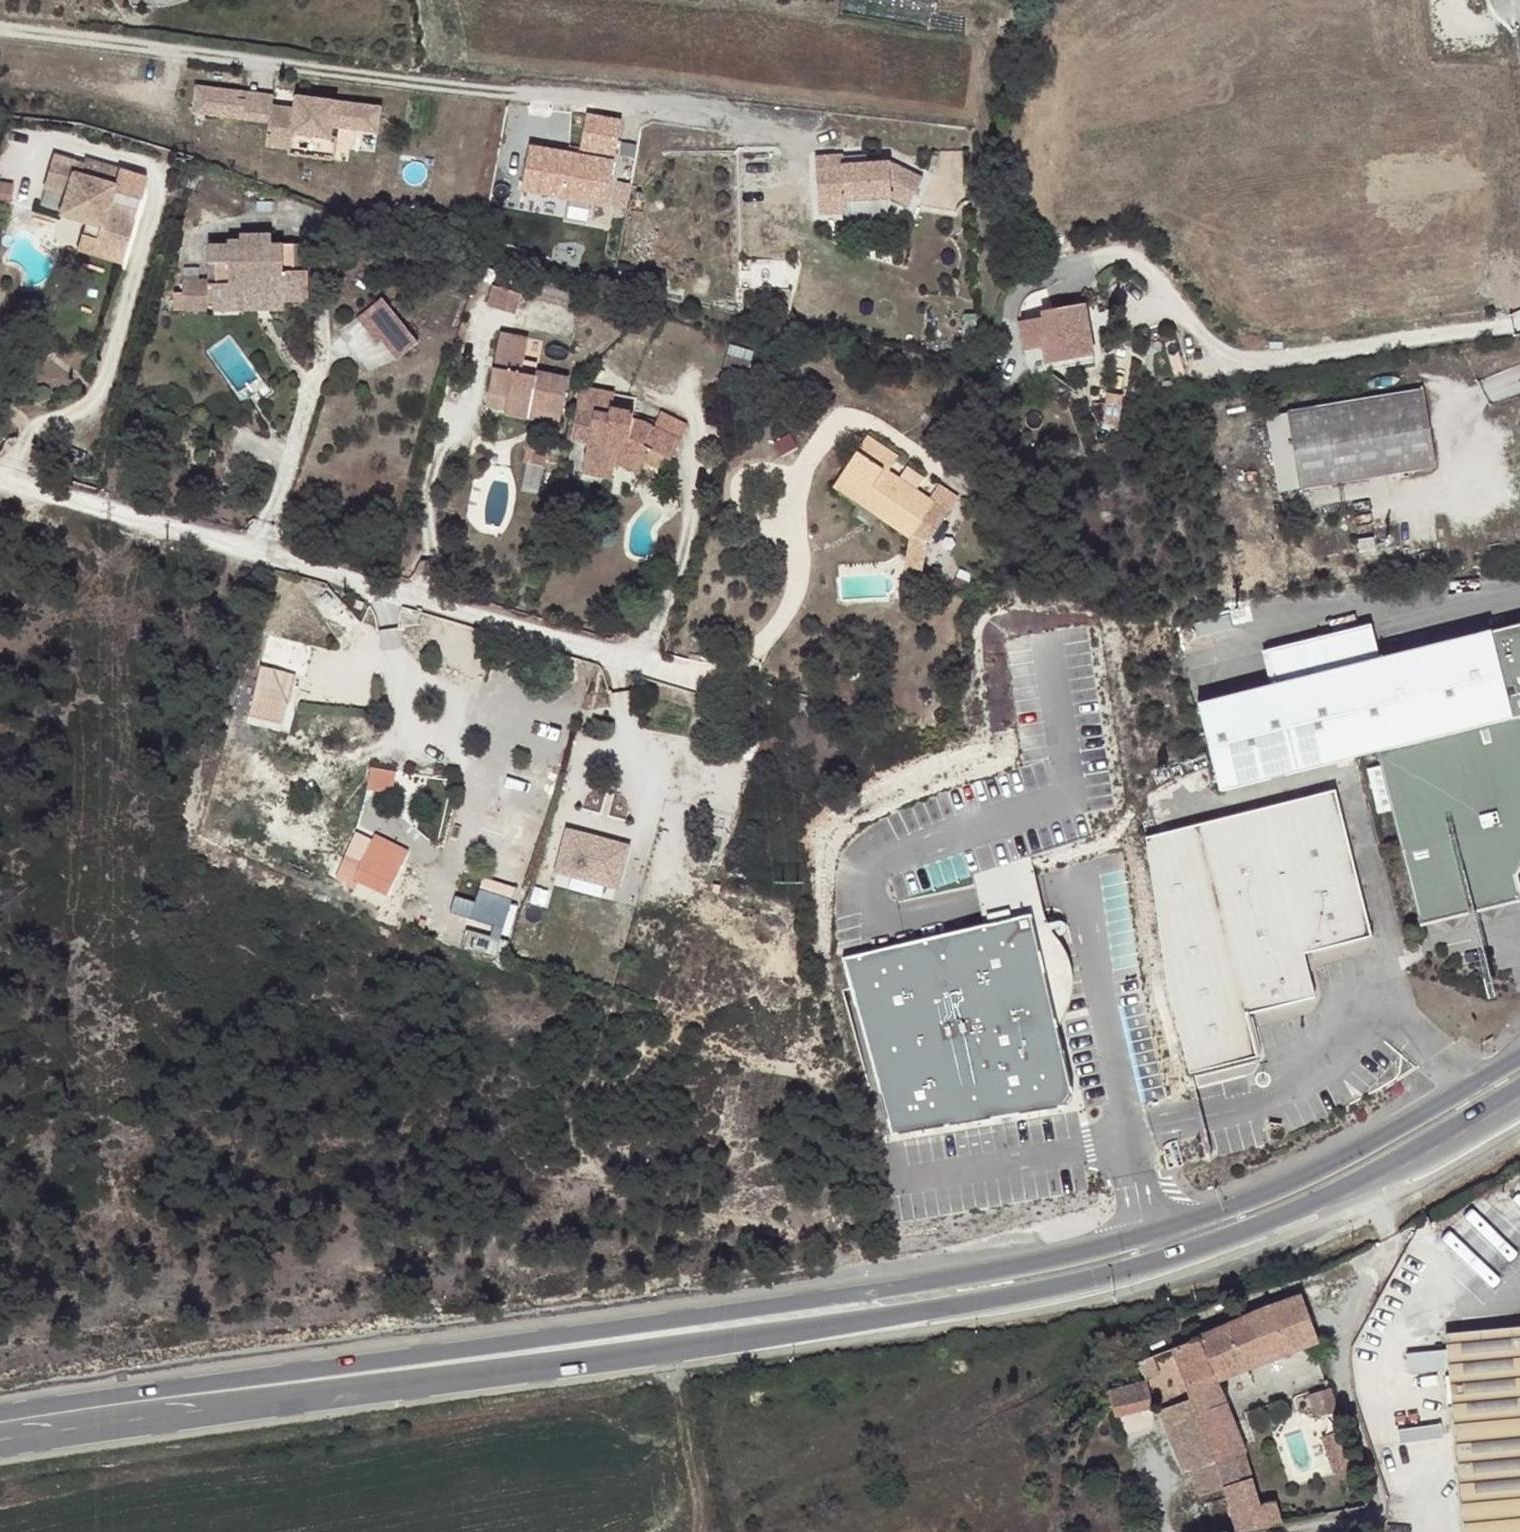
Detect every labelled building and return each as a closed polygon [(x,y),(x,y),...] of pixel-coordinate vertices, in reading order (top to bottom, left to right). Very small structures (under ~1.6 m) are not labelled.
[(252,88),(209,83),(206,109),(256,115),(259,98),(251,97),(252,88)] [(251,97),(259,98),(256,115),(282,119),(285,103),(286,103),(287,93),(252,88),(251,97)] [(310,92),(301,91),(299,105),(308,106),(310,92)] [(285,103),(282,119),(279,142),(304,145),(306,130),(344,135),(346,123),(390,129),(394,103),(310,92),(308,106),(299,105),(286,103),(285,103)] [(527,192),(613,206),(628,115),(591,110),(585,149),(535,141),(527,192)] [(857,149),(828,151),(831,192),(859,190),(859,193),(906,190),(923,199),(936,171),(902,156),(857,159),(857,149)] [(36,224),(62,232),(107,245),(114,222),(85,213),(91,194),(57,184),(60,174),(30,165),(21,197),(42,203),(36,224)] [(859,190),(831,192),(832,207),(860,205),(859,193),(859,190)] [(211,260),(211,279),(252,280),(251,270),(315,271),(316,254),(293,254),(294,225),(278,225),(278,214),(246,214),(246,218),(234,218),(234,225),(211,226),(210,239),(237,239),(234,257),(211,257),(211,260)] [(107,245),(62,232),(53,259),(99,272),(107,245)] [(234,257),(237,239),(210,239),(211,257),(234,257)] [(211,279),(211,260),(188,260),(188,292),(211,292),(211,279)] [(252,280),(211,279),(211,292),(285,291),(285,280),(315,280),(315,271),(251,270),(252,280)] [(522,290),(493,281),(486,301),(516,310),(522,290)] [(399,360),(424,341),(389,295),(363,314),(399,360)] [(1098,304),(1087,305),(1088,311),(1095,356),(1106,355),(1098,304)] [(1056,309),(1057,316),(1088,311),(1087,305),(1056,309)] [(1088,311),(1057,316),(1059,323),(1047,324),(1049,362),(1095,356),(1088,311)] [(526,348),(497,339),(483,381),(503,386),(498,399),(496,402),(528,414),(535,396),(558,404),(569,372),(537,360),(534,370),(520,365),(526,348)] [(747,352),(723,345),(714,374),(738,381),(747,352)] [(498,399),(503,386),(483,381),(479,392),(498,399)] [(1425,388),(1293,410),(1306,484),(1306,485),(1438,463),(1425,388)] [(558,404),(535,396),(528,414),(551,423),(558,404)] [(584,438),(578,454),(594,459),(598,454),(595,406),(574,402),(564,431),(584,438)] [(606,409),(595,406),(598,454),(594,459),(606,463),(610,450),(637,463),(643,451),(663,460),(674,439),(648,424),(631,414),(633,408),(608,402),(606,409)] [(655,410),(648,424),(674,439),(682,424),(655,410)] [(1306,484),(1293,410),(1275,414),(1287,487),(1306,484)] [(867,444),(836,485),(883,520),(877,528),(902,547),(929,512),(923,508),(910,499),(893,486),(883,480),(896,464),(867,444)] [(530,445),(529,459),(549,461),(551,447),(530,445)] [(637,463),(610,450),(606,463),(632,476),(637,468),(655,477),(663,460),(643,451),(637,463)] [(594,459),(578,454),(574,467),(586,470),(594,459)] [(603,474),(606,463),(594,459),(586,470),(603,474)] [(893,486),(910,499),(920,485),(902,472),(893,486)] [(883,520),(836,485),(829,493),(877,528),(883,520)] [(929,512),(902,547),(898,575),(918,578),(922,550),(955,504),(936,490),(923,508),(929,512)] [(1380,611),(1368,614),(1377,649),(1389,646),(1380,611)] [(1377,649),(1368,614),(1280,634),(1286,670),(1377,649)] [(1377,649),(1398,742),(1430,875),(1439,913),(1443,912),(1466,907),(1481,904),(1504,899),(1519,896),(1519,884),(1515,867),(1519,860),(1519,617),(1389,646),(1377,649)] [(1398,742),(1377,649),(1286,670),(1209,686),(1228,776),(1377,745),(1380,758),(1368,761),(1379,806),(1391,804),(1417,918),(1439,913),(1430,875),(1398,742)] [(296,677),(261,668),(249,717),(284,726),(296,677)] [(397,775),(371,771),(367,795),(393,799),(397,775)] [(1335,784),(1143,835),(1168,980),(1192,1068),(1259,1052),(1250,1007),(1315,990),(1308,948),(1373,931),(1335,784)] [(557,879),(620,895),(632,851),(568,835),(557,879)] [(411,859),(359,836),(341,877),(394,899),(411,859)] [(1029,914),(1056,1024),(1069,1010),(1073,980),(1067,950),(1049,927),(1043,910),(1036,883),(1029,856),(971,875),(977,899),(984,926),(1029,914)] [(481,899),(459,893),(455,911),(510,926),(521,885),(487,875),(481,899)] [(1504,899),(1481,904),(1495,914),(1504,899)] [(1466,907),(1443,912),(1457,923),(1466,907)] [(984,926),(843,961),(896,1152),(1055,1122),(1073,1093),(1056,1024),(1029,914),(984,926)] [(1216,1376),(1315,1339),(1300,1293),(1270,1304),(1232,1321),(1196,1335),(1202,1352),(1178,1361),(1189,1394),(1211,1457),(1188,1464),(1198,1492),(1222,1484),(1235,1529),(1279,1521),(1271,1499),(1258,1502),(1240,1451),(1243,1449),(1216,1376)] [(1446,1328),(1467,1531),(1494,1531),(1519,1529),(1519,1321),(1446,1328)] [(1196,1335),(1172,1343),(1178,1361),(1202,1352),(1196,1335)] [(1135,1356),(1140,1374),(1156,1369),(1150,1351),(1135,1356)] [(1146,1380),(1103,1390),(1111,1413),(1152,1402),(1146,1380)] [(1319,1413),(1338,1406),(1330,1385),(1311,1391),(1319,1413)] [(1189,1394),(1155,1405),(1176,1468),(1188,1464),(1211,1457),(1189,1394)]
